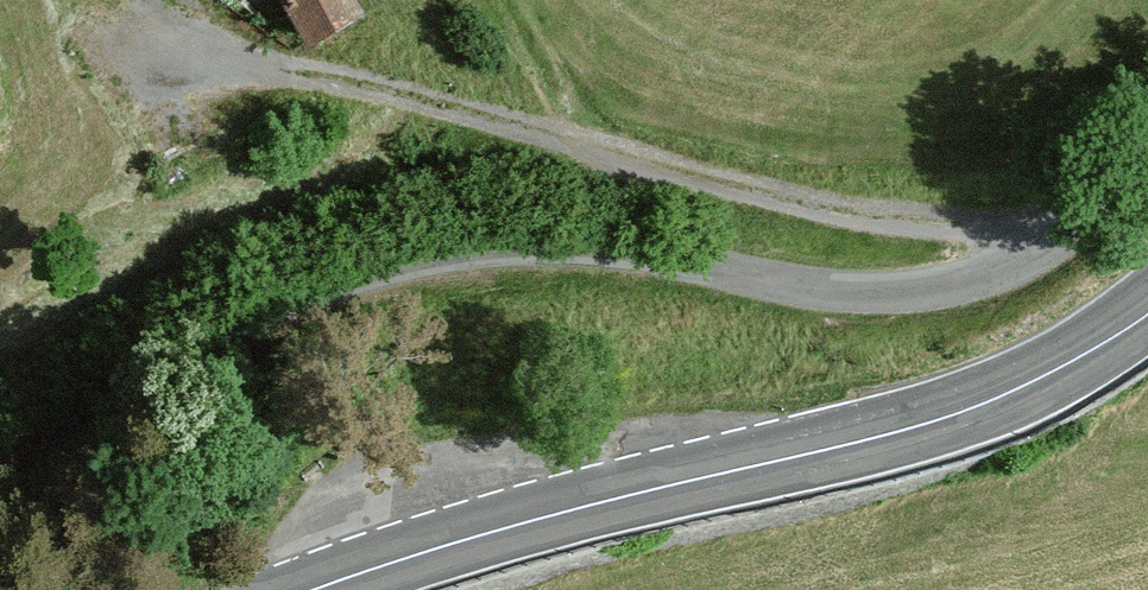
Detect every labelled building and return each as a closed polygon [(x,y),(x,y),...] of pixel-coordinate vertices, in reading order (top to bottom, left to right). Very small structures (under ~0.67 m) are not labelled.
[(343,0),(284,0),(302,39),(351,17),(343,0)]
